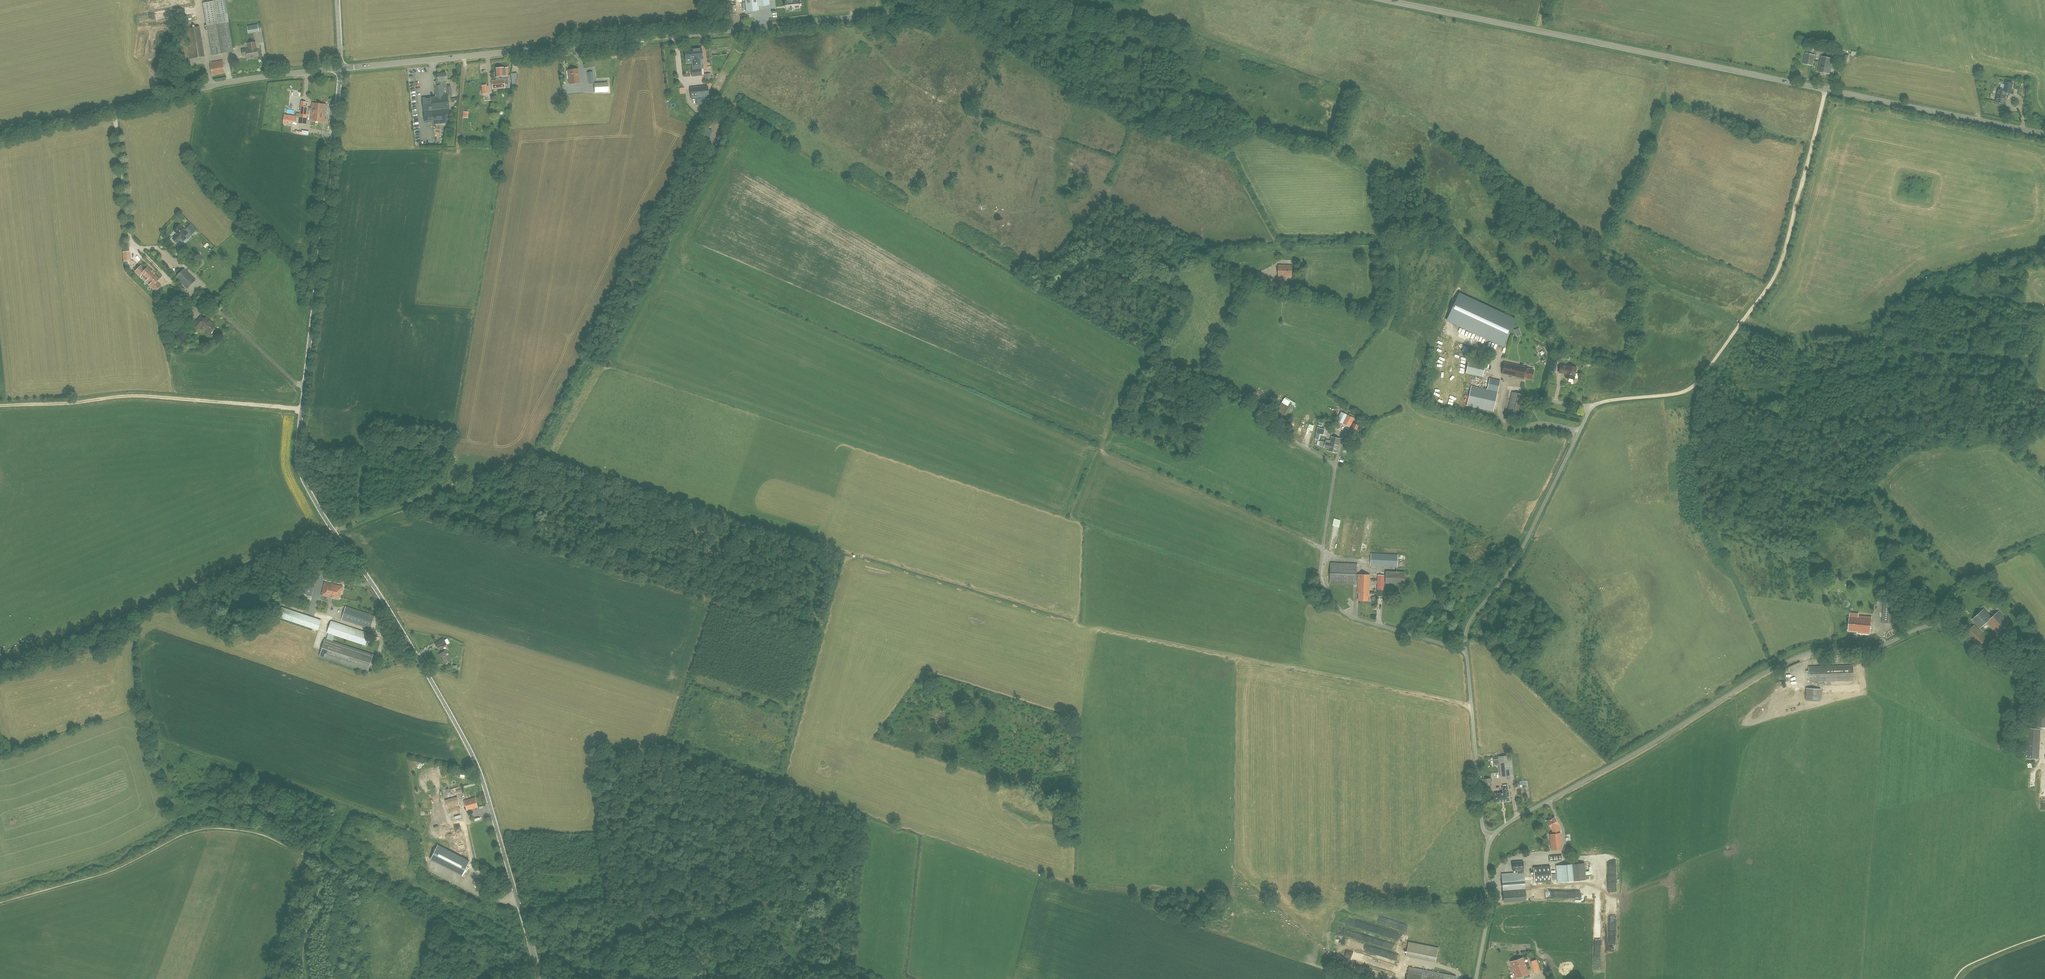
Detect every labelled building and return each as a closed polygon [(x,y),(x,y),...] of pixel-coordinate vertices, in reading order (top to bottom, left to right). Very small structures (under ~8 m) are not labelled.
[(228,22),(229,22),(225,0),(218,0),(203,3),(207,26),(212,55),(233,52),(228,22)] [(768,0),(746,0),(747,11),(758,10),(758,6),(769,5),(768,0)] [(794,8),(799,8),(799,4),(799,3),(799,0),(794,0),(793,0),(787,0),(787,1),(786,1),(786,9),(788,9),(794,8)] [(202,56),(199,26),(184,27),(186,44),(182,44),(184,57),(202,56)] [(249,50),(248,49),(242,50),(243,56),(247,55),(247,59),(252,58),(251,57),(258,56),(257,48),(256,48),(249,50)] [(685,50),(686,59),(685,59),(686,63),(693,63),(693,65),(700,65),(699,59),(702,58),(702,54),(703,54),(702,52),(701,52),(700,48),(693,48),(693,50),(685,50)] [(1815,55),(1805,53),(1803,63),(1812,65),(1815,55)] [(1829,74),(1832,59),(1821,56),(1818,71),(1829,74)] [(212,75),(225,73),(223,60),(210,63),(212,75)] [(507,67),(499,68),(500,71),(501,71),(501,76),(503,76),(503,79),(500,80),(492,80),(493,88),(505,87),(504,84),(508,84),(508,79),(507,67)] [(570,84),(580,83),(578,69),(568,70),(570,84)] [(436,97),(430,97),(422,98),(424,111),(425,123),(433,122),(433,124),(446,123),(447,119),(447,116),(449,108),(448,97),(451,96),(451,92),(447,93),(446,86),(446,80),(446,73),(445,73),(442,73),(442,72),(438,72),(438,74),(437,74),(438,81),(439,85),(435,86),(436,97)] [(2011,93),(2013,83),(2005,81),(2003,90),(1998,89),(1995,101),(2004,103),(2006,92),(2011,93)] [(690,88),(691,98),(709,96),(707,86),(690,88)] [(301,102),(299,123),(305,124),(307,107),(305,107),(305,102),(301,102)] [(311,114),(324,116),(325,104),(312,103),(311,114)] [(183,228),(179,225),(174,230),(177,233),(173,238),(177,242),(181,239),(183,241),(186,237),(185,236),(188,232),(183,228)] [(1291,277),(1292,265),(1278,265),(1278,276),(1291,277)] [(136,271),(141,275),(143,273),(145,275),(148,278),(148,279),(151,283),(150,285),(153,288),(156,291),(159,288),(161,286),(157,282),(159,279),(154,273),(152,271),(148,267),(145,270),(141,266),(136,271)] [(187,289),(196,280),(184,268),(175,277),(187,289)] [(1282,290),(1283,282),(1275,280),(1273,288),(1282,290)] [(1516,319),(1460,293),(1447,320),(1503,346),(1516,319)] [(211,323),(211,322),(206,317),(204,319),(201,316),(192,325),(197,330),(202,325),(210,333),(216,327),(211,323)] [(1466,373),(1482,376),(1485,363),(1469,360),(1466,373)] [(1552,360),(1549,370),(1555,372),(1557,361),(1552,360)] [(1532,378),(1534,370),(1526,368),(1526,367),(1504,362),(1502,373),(1522,378),(1522,376),(1532,378)] [(1565,377),(1569,378),(1573,379),(1574,379),(1576,367),(1568,365),(1568,366),(1561,365),(1559,372),(1564,373),(1564,372),(1566,373),(1565,377)] [(1493,411),(1500,380),(1489,378),(1487,389),(1471,385),(1467,405),(1493,411)] [(1520,417),(1525,395),(1512,392),(1507,414),(1520,417)] [(1287,416),(1291,408),(1280,401),(1275,409),(1287,416)] [(1349,426),(1354,418),(1341,412),(1336,420),(1349,426)] [(1355,433),(1359,425),(1354,422),(1350,431),(1355,433)] [(1328,450),(1337,452),(1340,439),(1331,437),(1330,442),(1325,441),(1325,442),(1320,441),(1319,446),(1328,448),(1328,450)] [(1397,567),(1398,555),(1371,553),(1370,565),(1397,567)] [(1358,593),(1359,593),(1369,593),(1370,575),(1356,574),(1357,564),(1330,563),(1329,583),(1356,585),(1356,582),(1358,583),(1358,593)] [(303,582),(301,593),(312,595),(314,584),(303,582)] [(342,590),(343,586),(324,582),(322,592),(321,595),(338,598),(340,589),(342,590)] [(1369,594),(1369,593),(1359,593),(1358,600),(1368,601),(1368,594),(1369,594)] [(1999,595),(1996,597),(2001,604),(2004,602),(1999,595)] [(1894,623),(1896,603),(1883,602),(1882,622),(1894,623)] [(370,629),(374,616),(346,606),(341,619),(370,629)] [(318,630),(321,620),(282,607),(278,617),(318,630)] [(1980,627),(1991,617),(1984,608),(1972,619),(1980,627)] [(1998,633),(2009,622),(1998,611),(1987,622),(1998,633)] [(1870,634),(1871,617),(1858,616),(1858,617),(1850,616),(1848,630),(1859,631),(1859,632),(1870,634)] [(333,641),(335,635),(365,645),(369,634),(331,621),(327,632),(328,633),(326,639),(325,639),(319,656),(367,672),(373,654),(333,641)] [(1978,646),(1987,638),(1974,625),(1966,633),(1978,646)] [(447,638),(444,640),(443,639),(434,644),(438,650),(439,649),(441,653),(438,654),(444,663),(451,659),(446,650),(444,651),(442,647),(446,645),(450,643),(447,638)] [(1810,681),(1854,680),(1854,665),(1809,666),(1810,681)] [(1806,700),(1820,701),(1821,689),(1807,688),(1806,700)] [(2036,727),(2044,727),(2044,712),(2037,712),(2036,727)] [(2040,728),(2025,727),(2023,758),(2038,759),(2040,728)] [(1501,776),(1508,775),(1508,779),(1510,779),(1514,779),(1514,775),(1513,775),(1511,755),(1498,756),(1501,776)] [(1508,787),(1502,787),(1503,793),(1496,793),(1495,793),(1495,794),(1496,802),(1509,801),(1509,792),(1508,792),(1508,787)] [(467,810),(478,807),(475,797),(464,800),(467,810)] [(1551,850),(1562,848),(1560,829),(1558,824),(1554,818),(1547,821),(1551,828),(1554,833),(1549,834),(1551,850)] [(438,845),(430,859),(462,876),(469,861),(438,845)] [(1526,899),(1525,892),(1523,860),(1512,861),(1513,869),(1517,869),(1517,872),(1501,873),(1503,901),(1526,899)] [(1585,863),(1579,863),(1557,865),(1558,882),(1580,880),(1586,879),(1585,863)] [(1534,882),(1551,881),(1550,866),(1533,867),(1534,882)] [(1523,958),(1510,962),(1516,978),(1528,974),(1523,958)] [(1541,971),(1537,959),(1531,961),(1535,973),(1541,971)] [(1407,978),(1456,978),(1456,976),(1409,967),(1407,978)]
